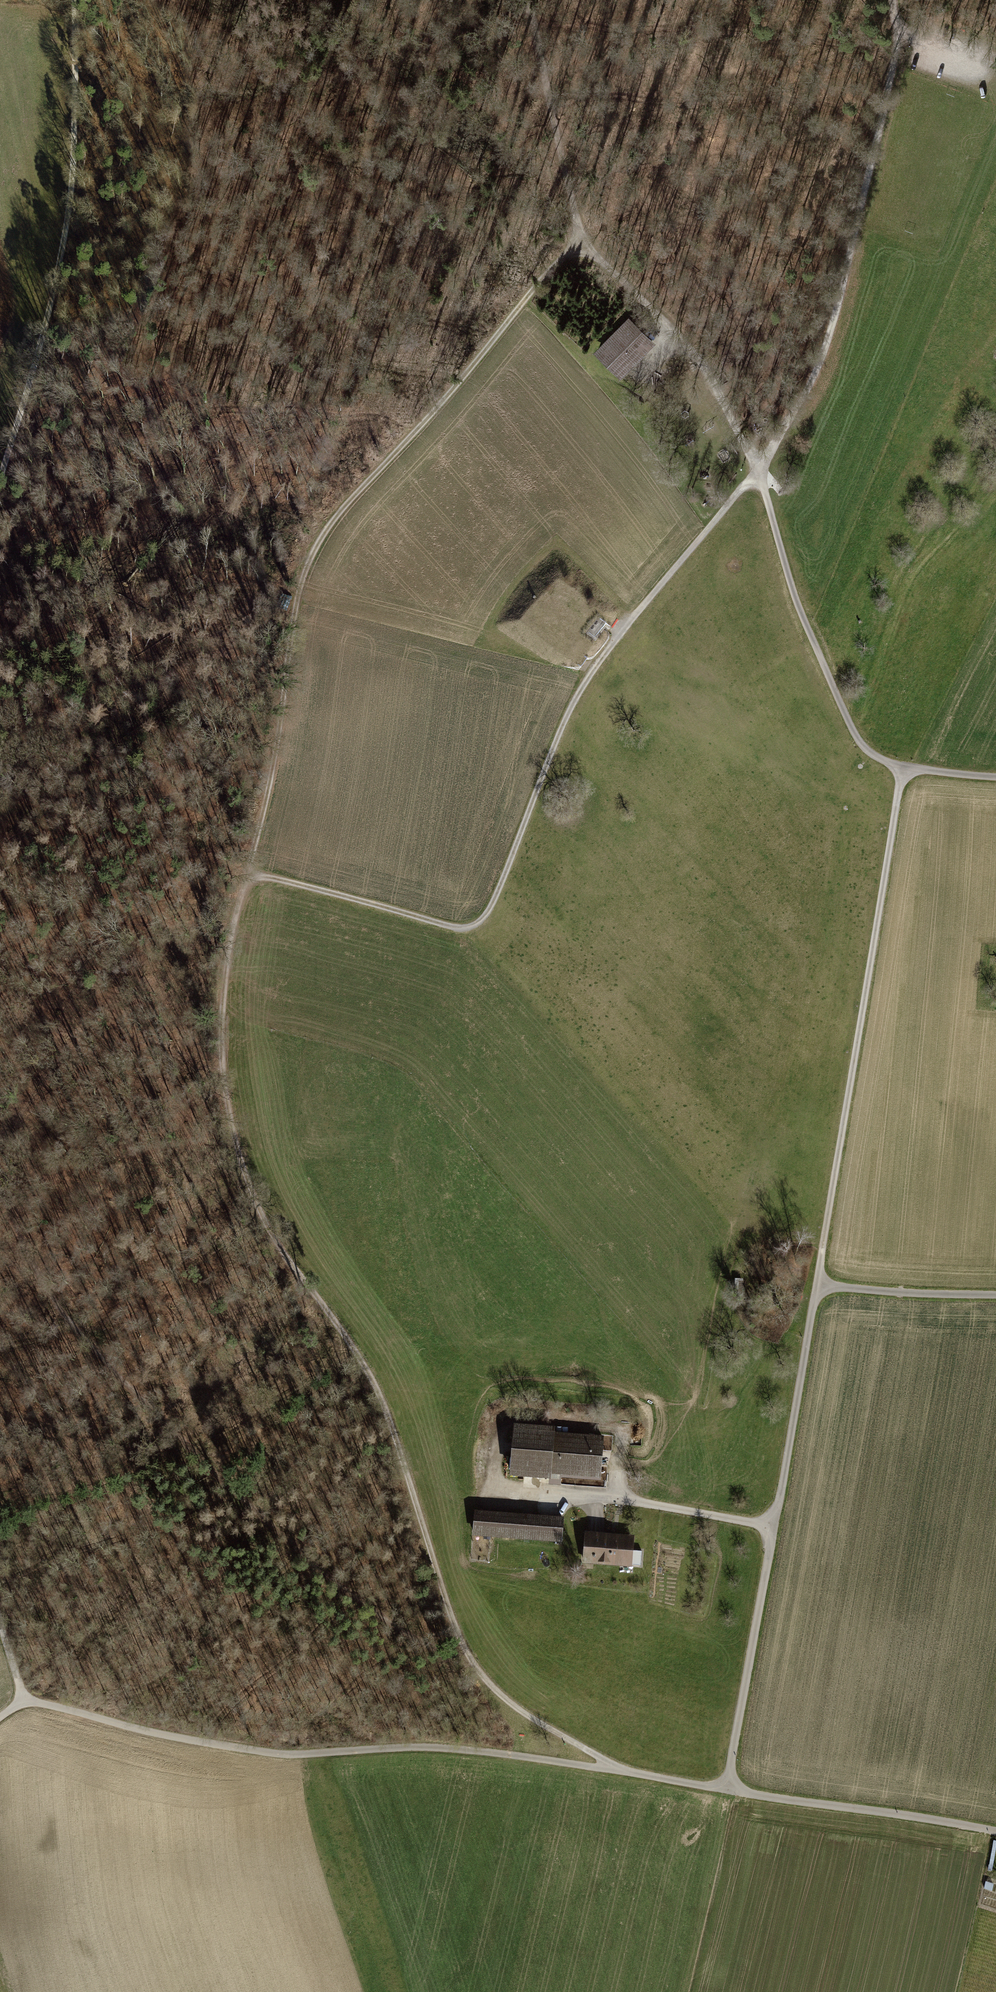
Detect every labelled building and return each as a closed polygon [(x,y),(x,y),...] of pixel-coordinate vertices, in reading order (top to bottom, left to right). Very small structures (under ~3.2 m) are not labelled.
[(627,322),(597,352),(620,376),(651,346),(627,322)] [(656,345),(621,380),(635,394),(670,359),(656,345)] [(774,1276),(765,1270),(758,1281),(767,1287),(774,1276)] [(553,1431),(514,1428),(511,1472),(518,1473),(518,1475),(524,1475),(524,1473),(550,1475),(550,1469),(600,1472),(602,1437),(553,1434),(553,1431)] [(563,1519),(475,1512),(473,1532),(561,1539),(563,1519)] [(632,1538),(587,1534),(585,1557),(594,1558),(594,1562),(640,1565),(641,1551),(631,1550),(632,1538)]
